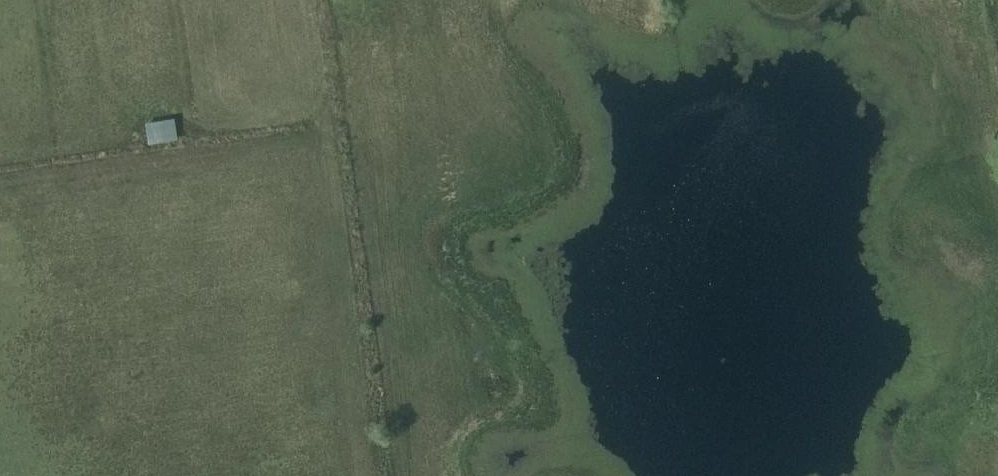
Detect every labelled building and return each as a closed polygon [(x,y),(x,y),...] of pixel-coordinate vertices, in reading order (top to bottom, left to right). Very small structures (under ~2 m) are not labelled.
[(149,144),(179,139),(175,116),(145,121),(149,144)]
